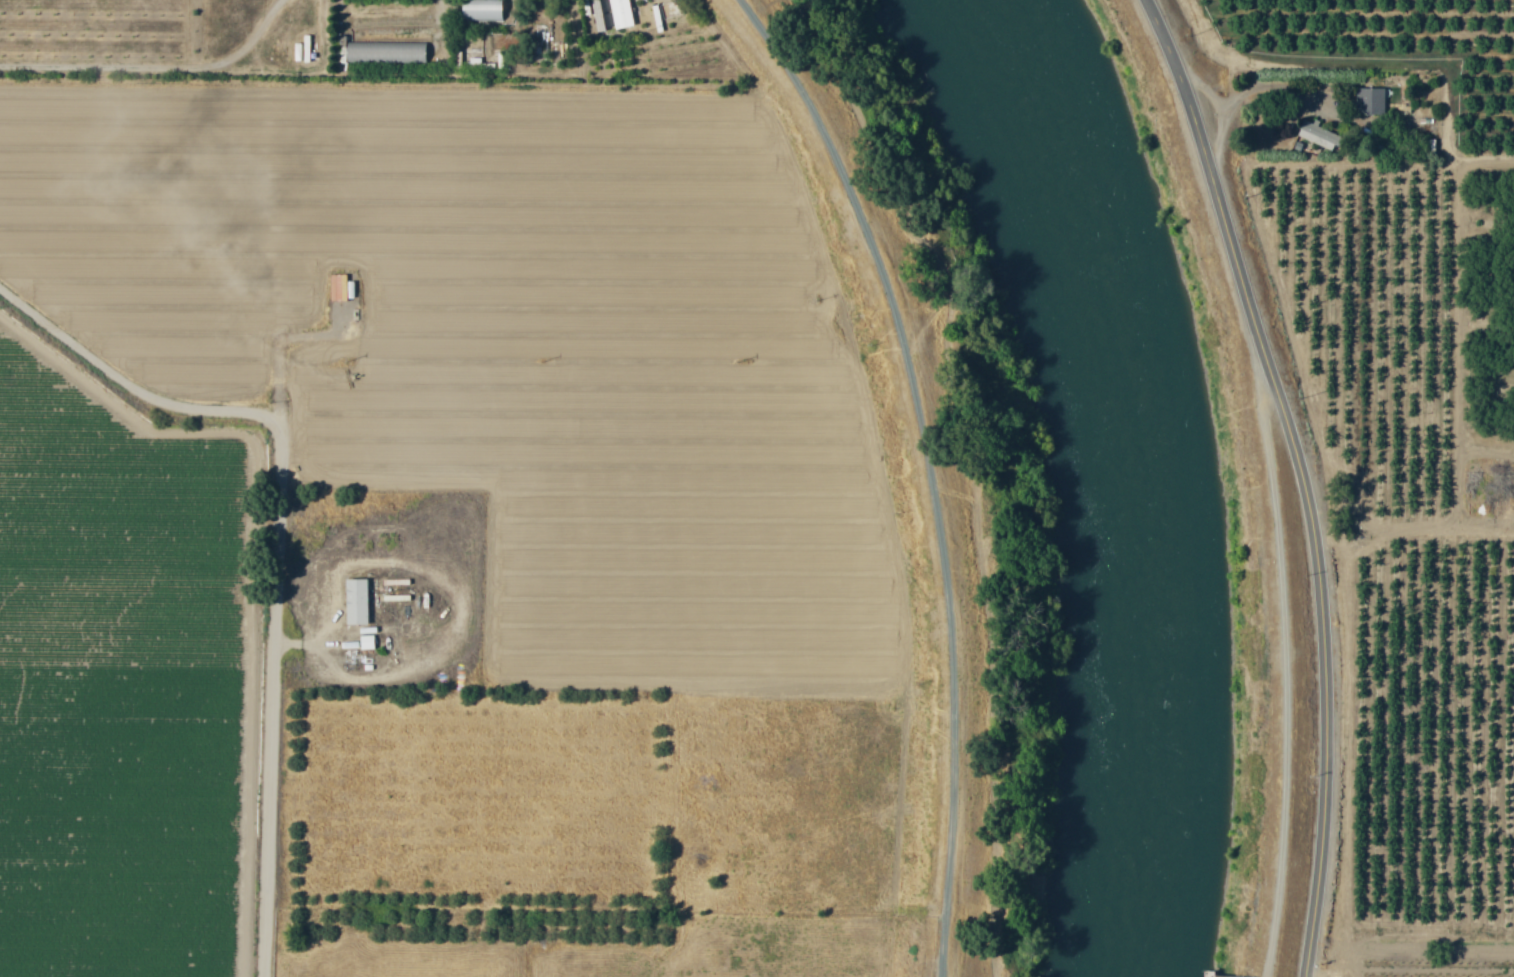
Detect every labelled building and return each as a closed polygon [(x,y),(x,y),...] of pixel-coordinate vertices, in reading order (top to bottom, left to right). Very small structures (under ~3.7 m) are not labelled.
[(632,0),(613,0),(615,11),(603,13),(602,4),(595,5),(600,31),(610,30),(610,29),(637,24),(632,0)] [(507,3),(467,3),(466,20),(506,21),(507,3)] [(428,64),(429,43),(349,41),(349,62),(428,64)] [(1385,89),(1357,89),(1357,116),(1384,116),(1385,89)] [(1296,136),(1331,151),(1338,135),(1314,125),(1303,120),(1296,136)] [(335,300),(350,300),(349,274),(334,274),(335,300)] [(372,624),(371,578),(350,579),(350,624),(372,624)] [(362,635),(363,650),(377,649),(376,635),(362,635)]
